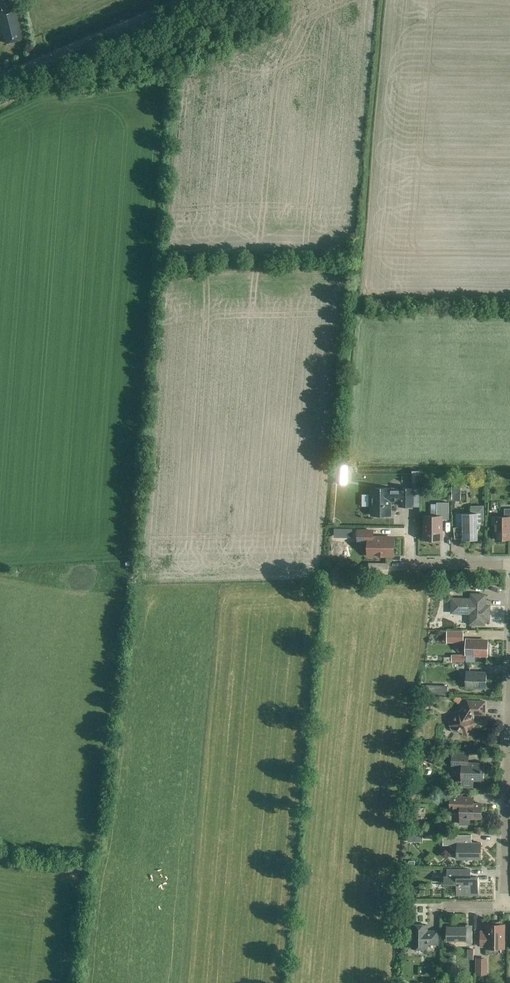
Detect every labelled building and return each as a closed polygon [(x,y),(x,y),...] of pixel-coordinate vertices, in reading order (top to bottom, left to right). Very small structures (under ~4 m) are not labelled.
[(14,6),(0,10),(0,26),(1,25),(6,44),(20,40),(17,29),(20,28),(14,6)] [(338,465),(337,483),(347,483),(348,465),(338,465)] [(430,478),(420,478),(420,486),(430,486),(430,478)] [(372,488),(372,515),(390,515),(390,501),(400,501),(400,506),(413,506),(413,488),(372,488)] [(424,516),(424,525),(426,525),(426,540),(442,540),(442,520),(449,520),(449,503),(437,503),(437,516),(424,516)] [(481,527),(481,526),(480,524),(483,524),(483,520),(484,520),(484,506),(470,506),(471,513),(462,513),(463,526),(453,527),(455,539),(463,538),(463,540),(478,540),(478,529),(479,529),(479,528),(480,528),(480,527),(481,527)] [(496,517),(492,517),(492,526),(496,526),(496,539),(509,539),(509,509),(504,509),(504,517),(496,517)] [(372,531),(358,531),(358,542),(368,542),(368,553),(376,553),(379,557),(383,557),(384,556),(393,556),(393,538),(372,538),(372,531)] [(452,598),(451,613),(470,614),(470,624),(484,625),(484,620),(489,620),(489,606),(485,606),(485,595),(471,594),(471,599),(452,598)] [(447,632),(447,641),(462,641),(462,632),(447,632)] [(466,640),(466,655),(476,655),(487,655),(487,640),(466,640)] [(466,672),(466,687),(486,688),(486,673),(466,672)] [(426,695),(447,696),(448,686),(426,685),(426,695)] [(450,725),(451,726),(451,727),(451,728),(451,729),(452,730),(453,731),(454,731),(455,732),(456,732),(457,732),(458,732),(459,732),(460,731),(468,736),(476,722),(473,720),(473,716),(474,714),(485,715),(485,702),(467,701),(460,712),(458,711),(450,725)] [(452,763),(462,764),(461,786),(473,787),(473,780),(482,780),(483,764),(468,763),(468,754),(452,754),(452,763)] [(469,797),(450,797),(450,809),(460,809),(460,822),(468,822),(468,818),(481,819),(482,804),(469,803),(469,797)] [(464,860),(467,862),(469,860),(482,860),(482,842),(473,842),(471,841),(471,835),(443,835),(443,845),(450,845),(456,852),(456,860),(464,860)] [(456,884),(456,895),(478,895),(478,877),(471,877),(471,870),(447,870),(447,876),(444,876),(444,884),(456,884)] [(412,925),(412,948),(427,948),(427,944),(438,944),(438,931),(427,931),(427,925),(412,925)] [(503,925),(487,925),(487,932),(481,932),(481,945),(494,945),(494,948),(503,948),(503,925)] [(466,927),(447,927),(447,940),(466,940),(466,943),(472,943),(472,931),(466,931),(466,927)] [(497,952),(487,952),(487,970),(497,970),(497,952)] [(477,959),(477,973),(485,973),(486,959),(477,959)]
